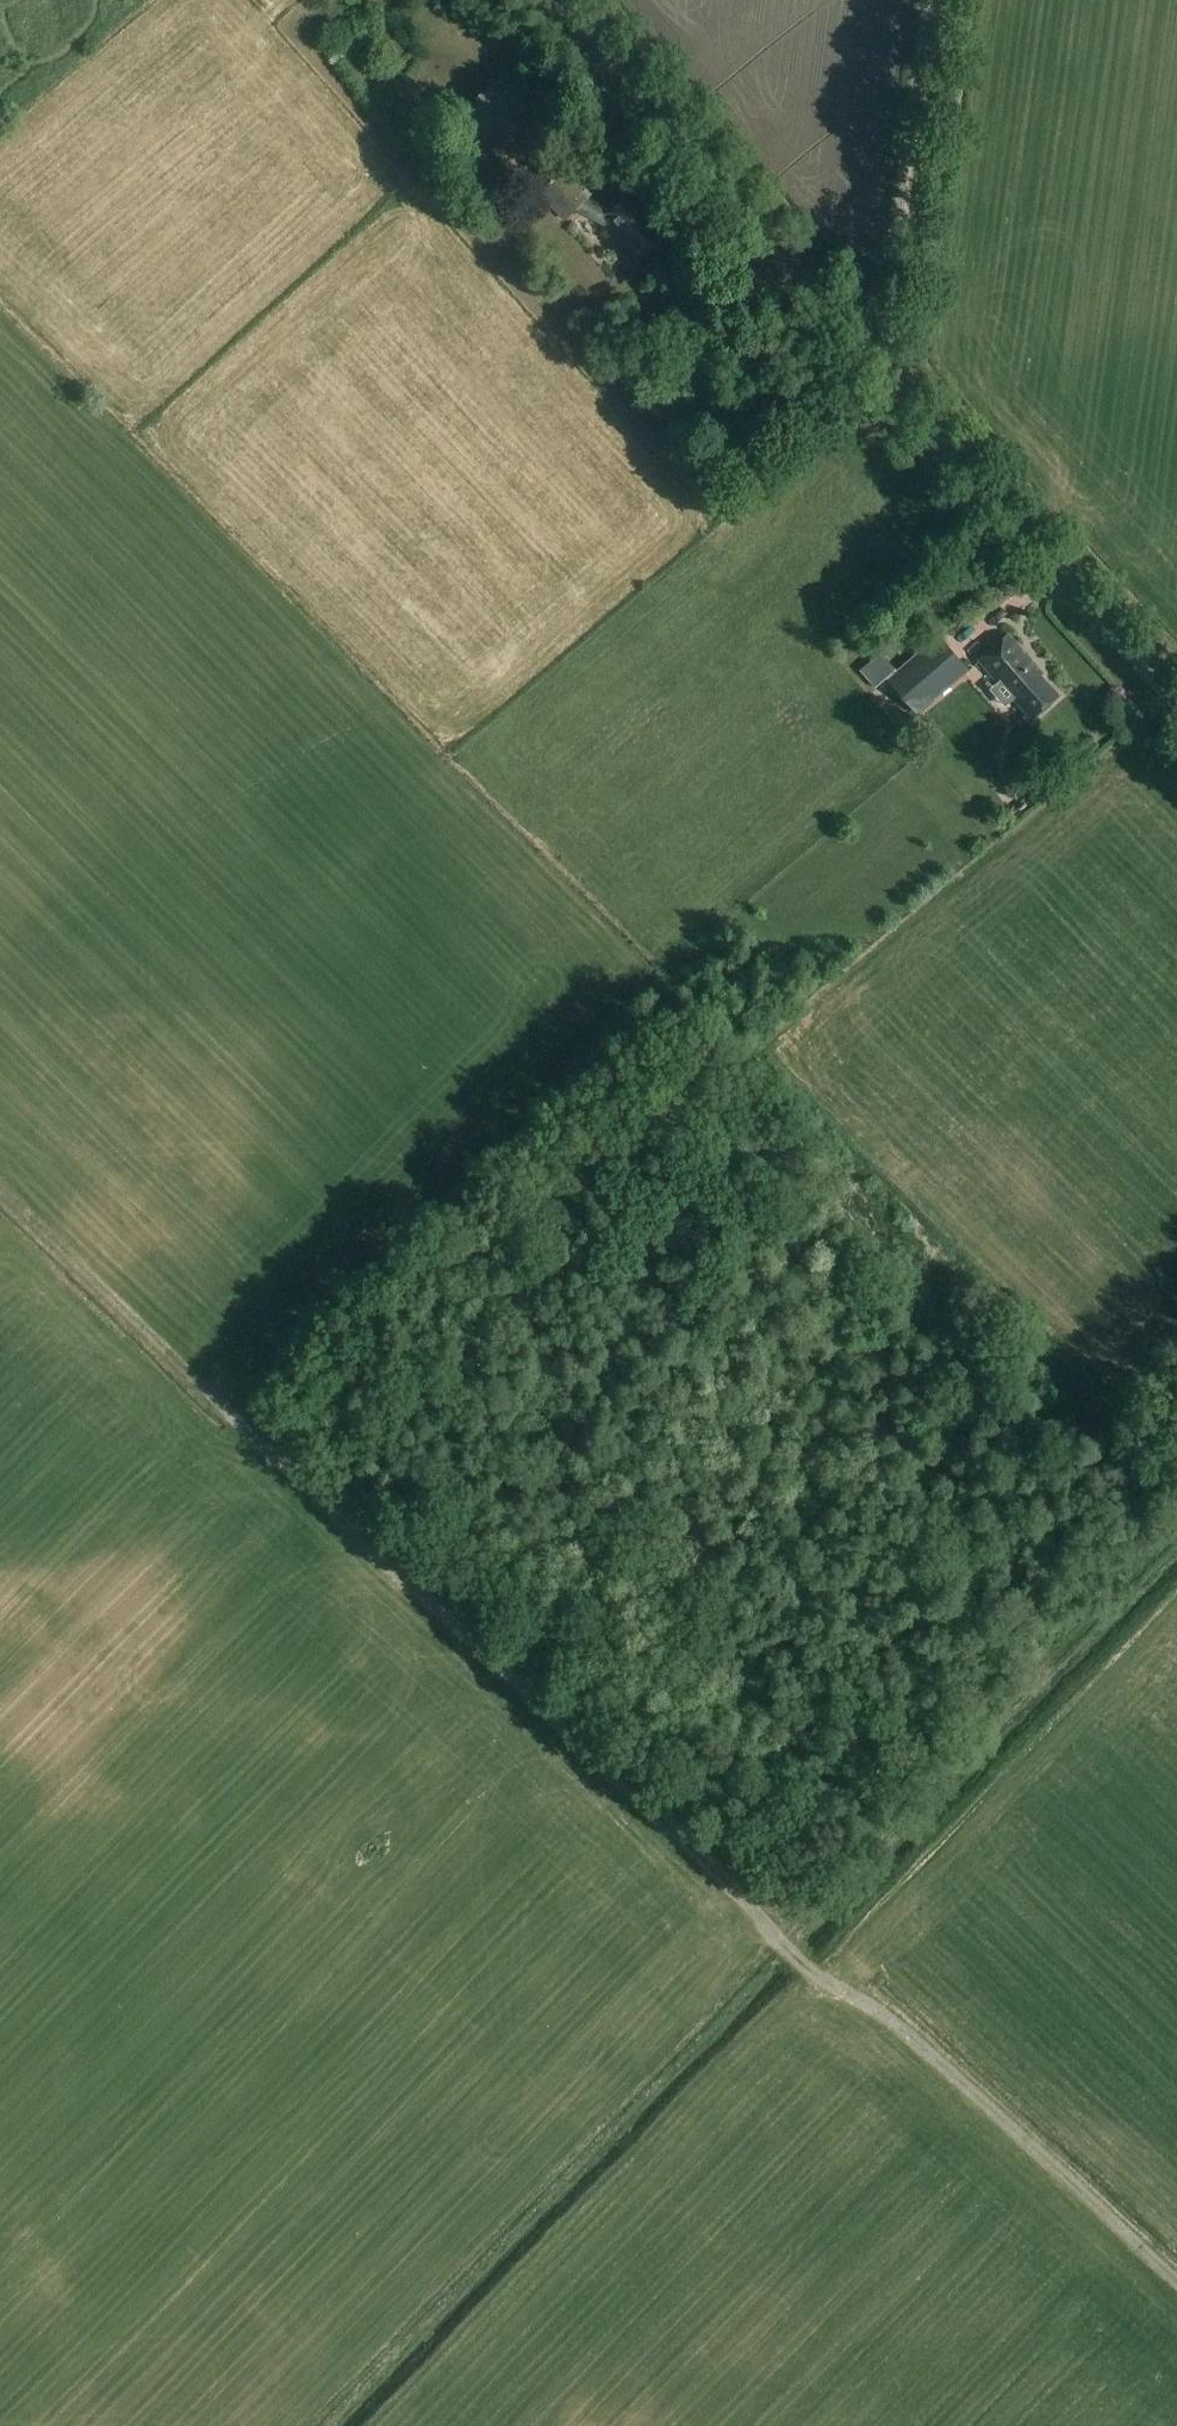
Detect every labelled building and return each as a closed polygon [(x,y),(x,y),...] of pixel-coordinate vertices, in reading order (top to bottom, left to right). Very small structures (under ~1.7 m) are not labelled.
[(497,151),(540,109),(507,75),(464,117),(497,151)] [(592,199),(595,196),(566,169),(540,195),(568,223),(579,212),(611,228),(636,258),(667,231),(651,212),(652,211),(633,188),(609,208),(592,199)] [(898,673),(884,656),(864,674),(878,690),(888,681),(920,717),(972,672),(940,636),(898,673)] [(1003,636),(995,642),(974,662),(994,685),(996,683),(1009,697),(1007,699),(1027,722),(1054,697),(1035,676),(1037,674),(1019,655),(1018,656),(1014,652),(1016,650),(1003,636)]
